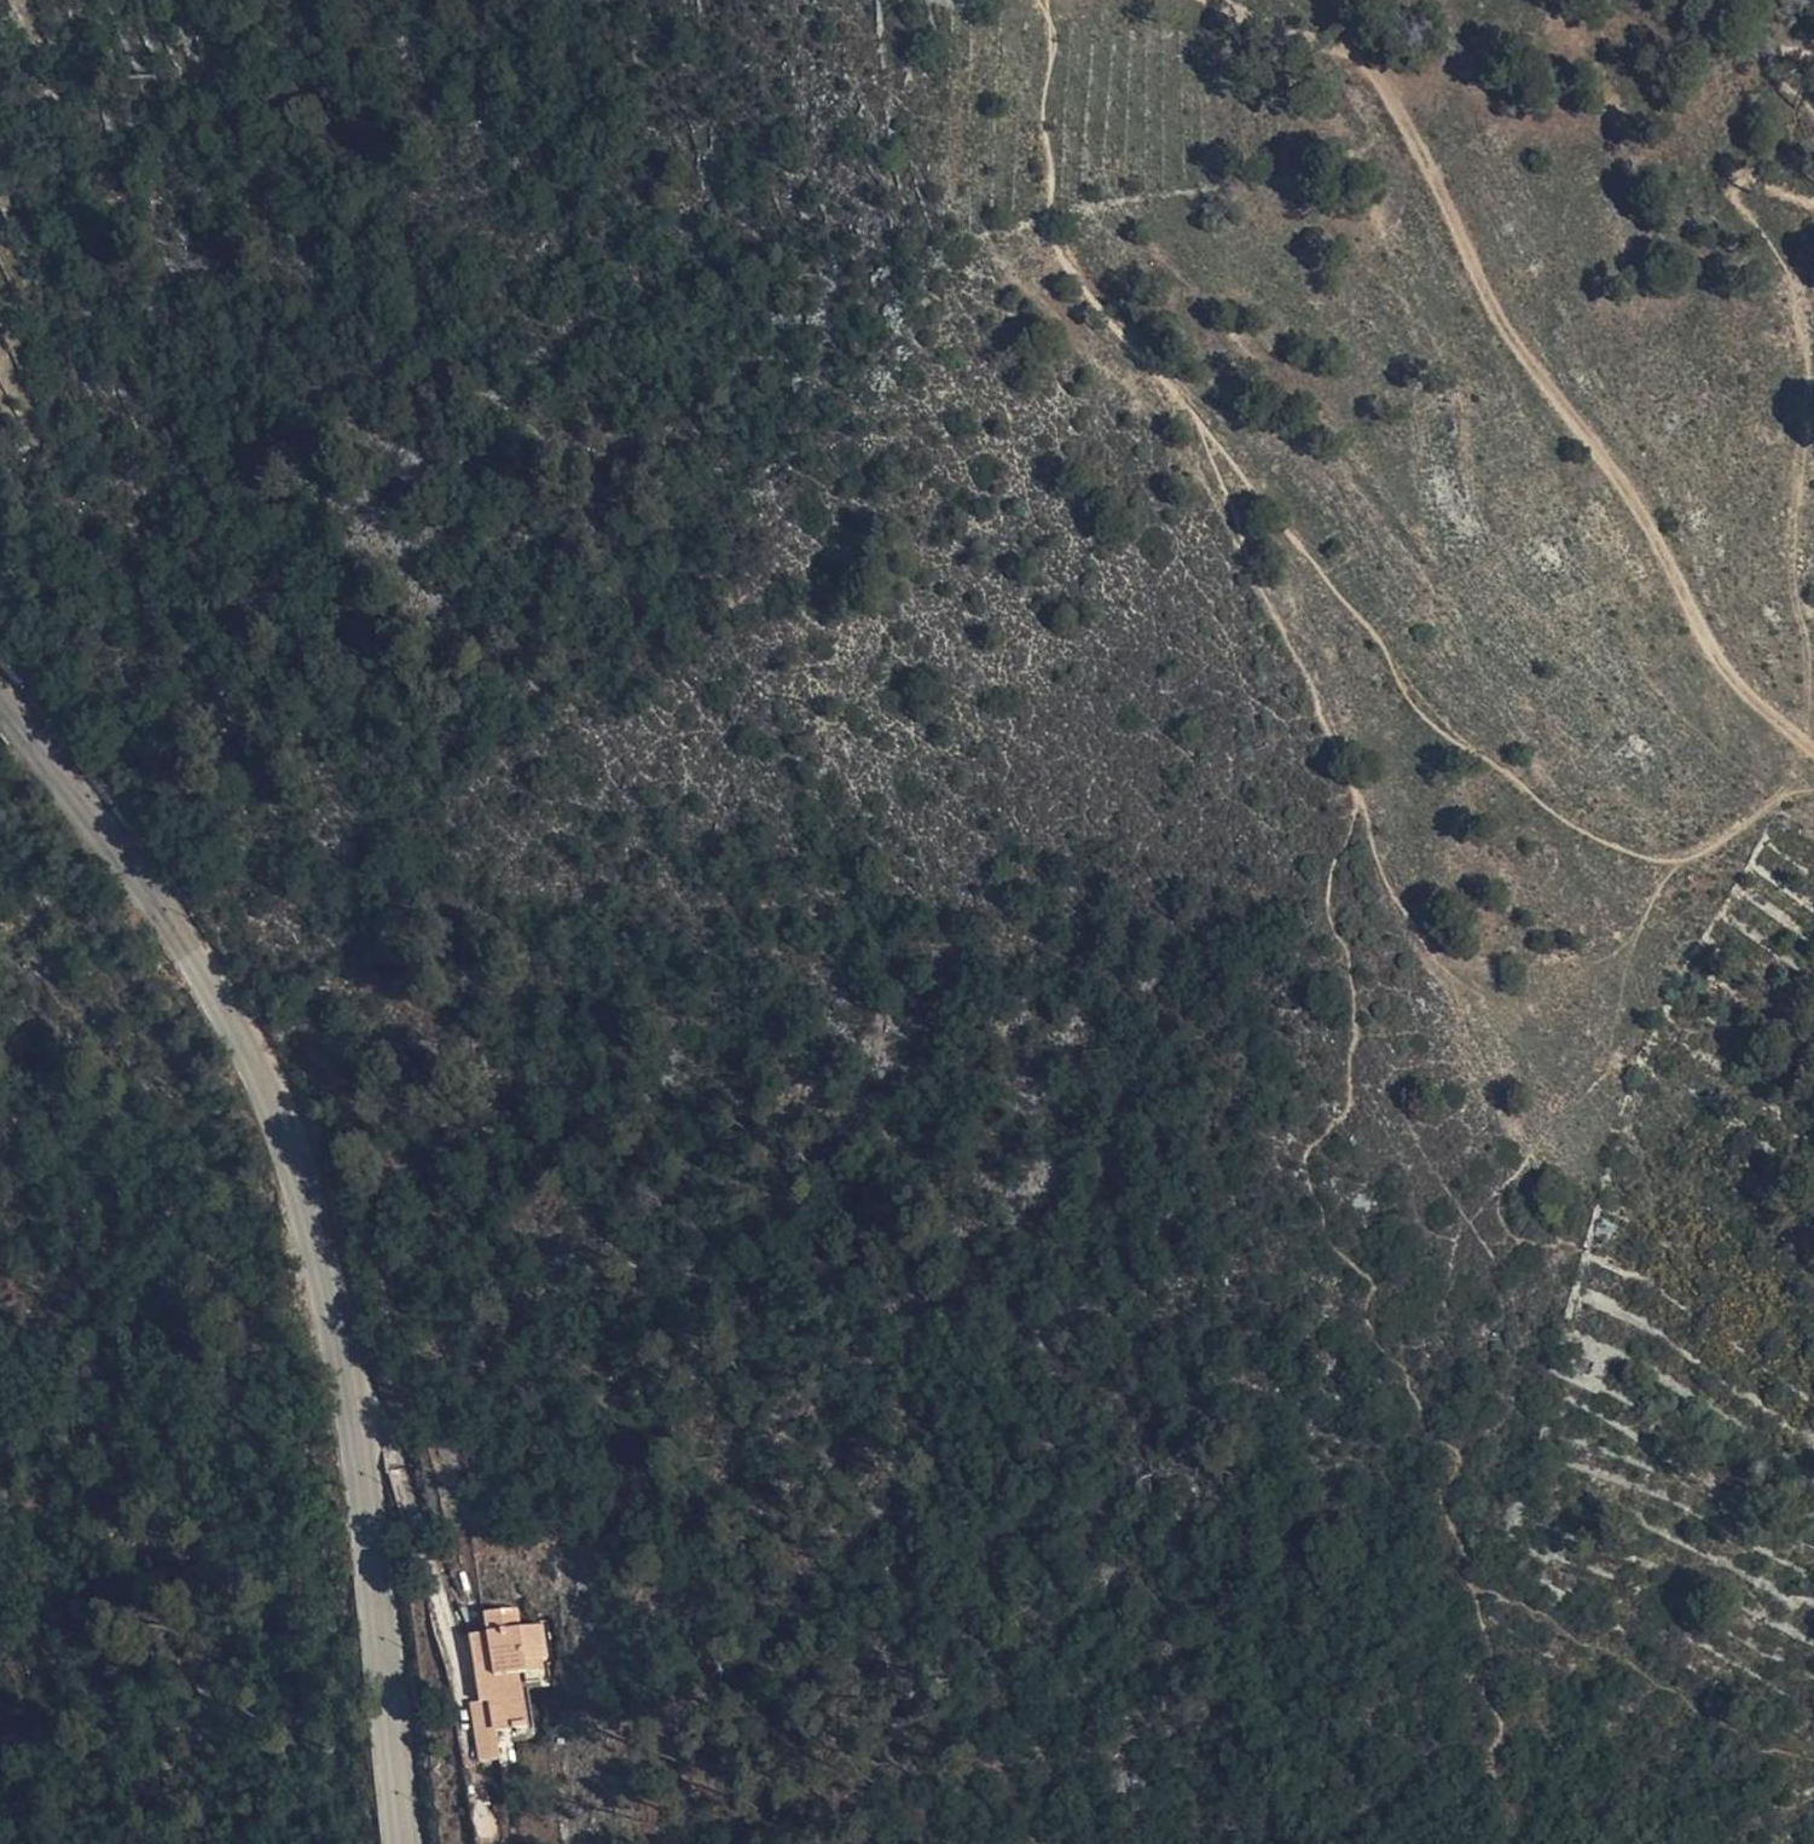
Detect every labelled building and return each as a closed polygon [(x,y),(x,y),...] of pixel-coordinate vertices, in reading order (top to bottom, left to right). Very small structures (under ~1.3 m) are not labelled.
[(494,1719),(524,1715),(534,1713),(528,1666),(540,1665),(540,1651),(555,1650),(550,1617),(526,1619),(522,1596),(488,1599),(491,1622),(477,1624),(480,1645),(485,1646),(490,1693),(468,1698),(477,1762),(501,1758),(494,1719)] [(529,1753),(524,1715),(494,1719),(501,1758),(529,1753)]
